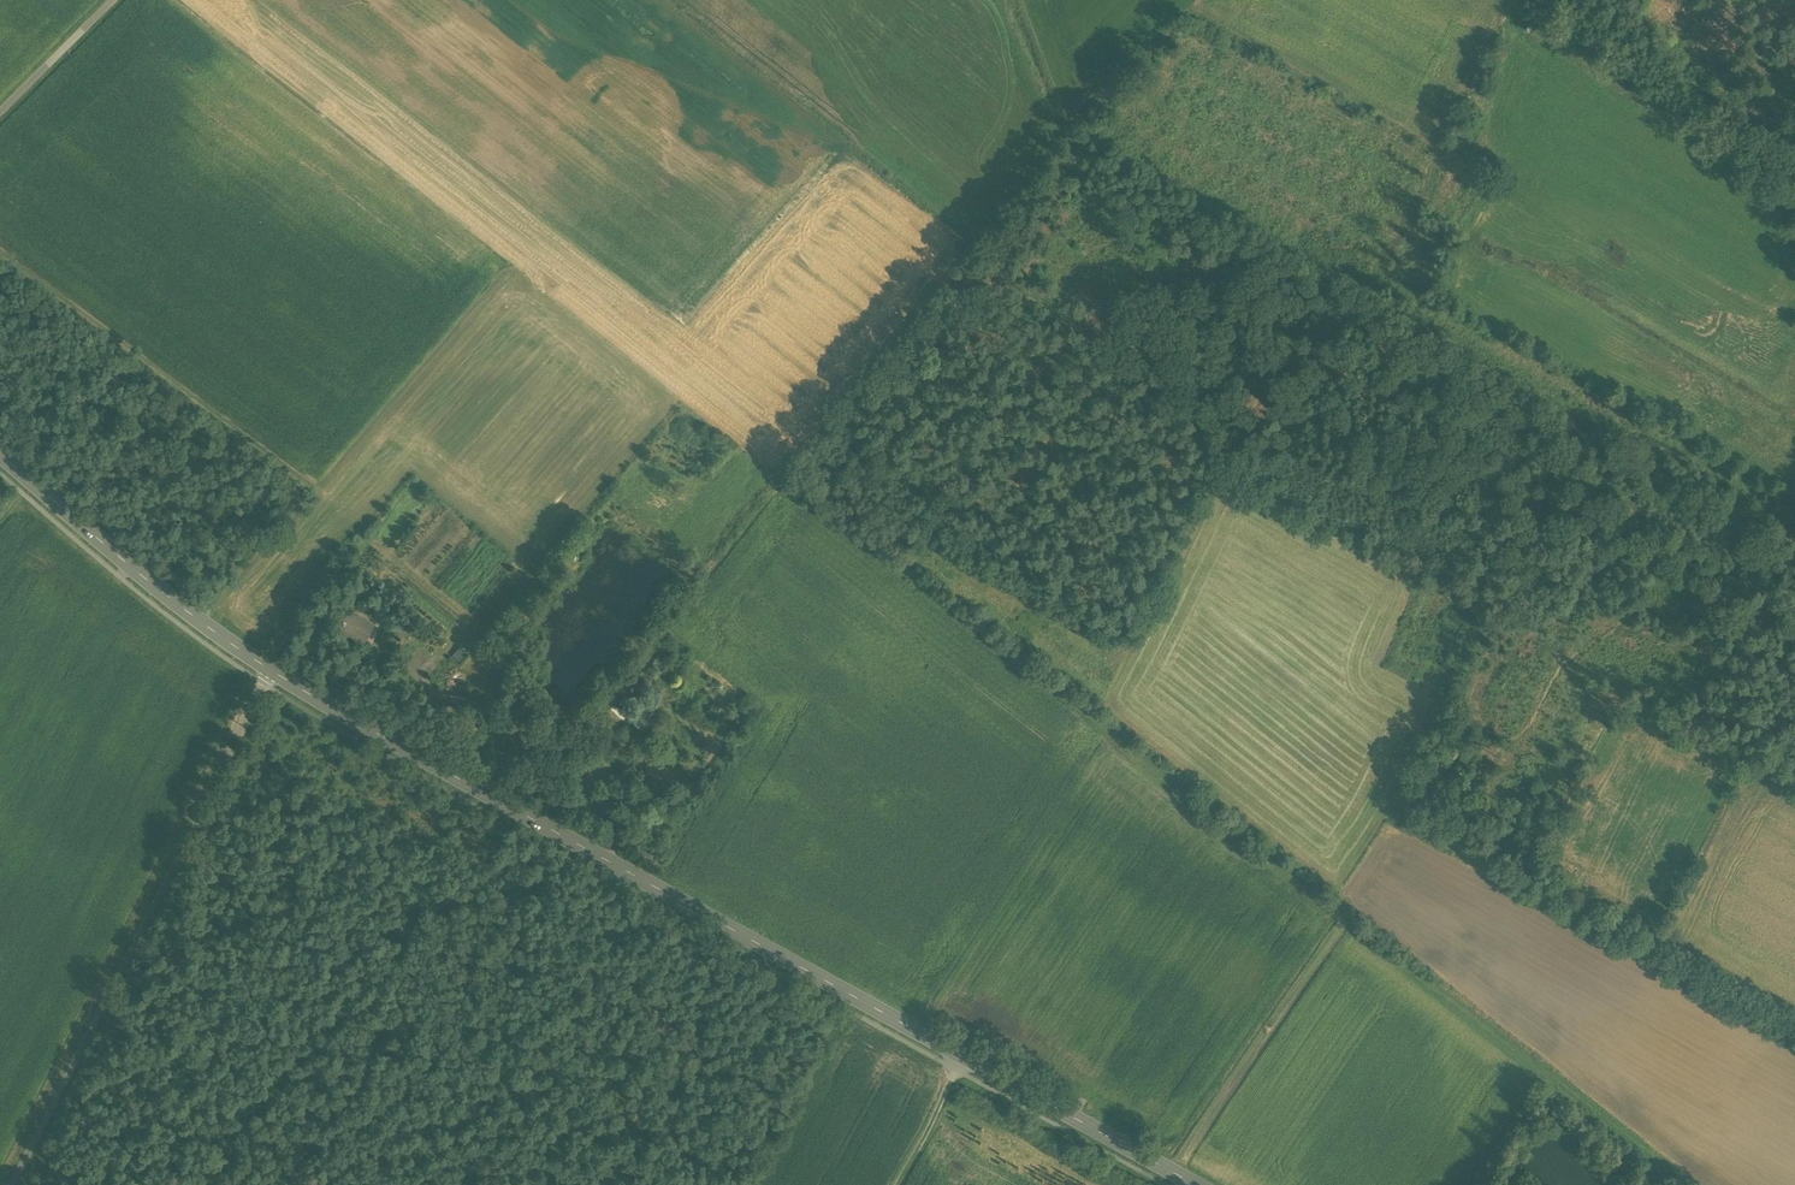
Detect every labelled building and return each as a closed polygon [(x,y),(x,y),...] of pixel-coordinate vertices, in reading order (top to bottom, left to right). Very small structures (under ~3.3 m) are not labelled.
[(371,626),(346,612),(337,628),(361,643),(371,626)] [(454,655),(461,662),(469,653),(462,646),(454,655)]
